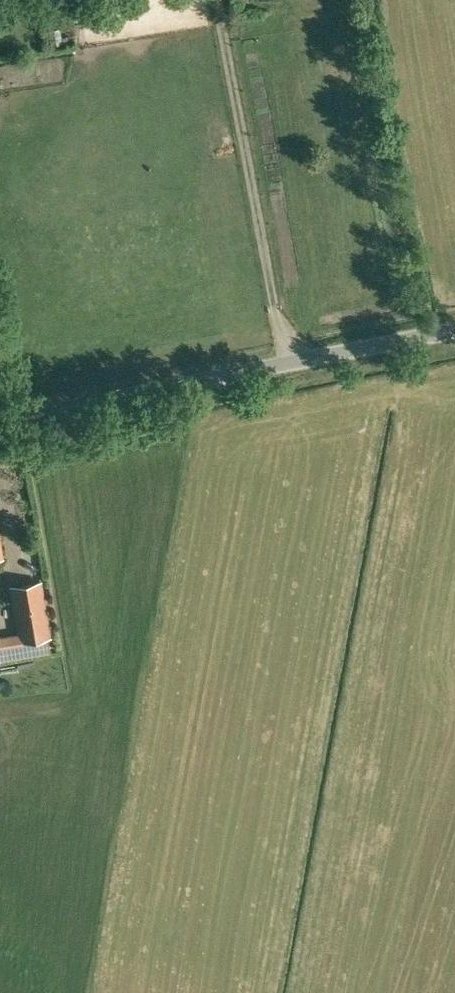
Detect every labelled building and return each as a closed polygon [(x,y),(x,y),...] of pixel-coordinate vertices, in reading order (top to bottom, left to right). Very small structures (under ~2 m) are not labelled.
[(48,637),(39,583),(11,588),(20,642),(48,637)]
